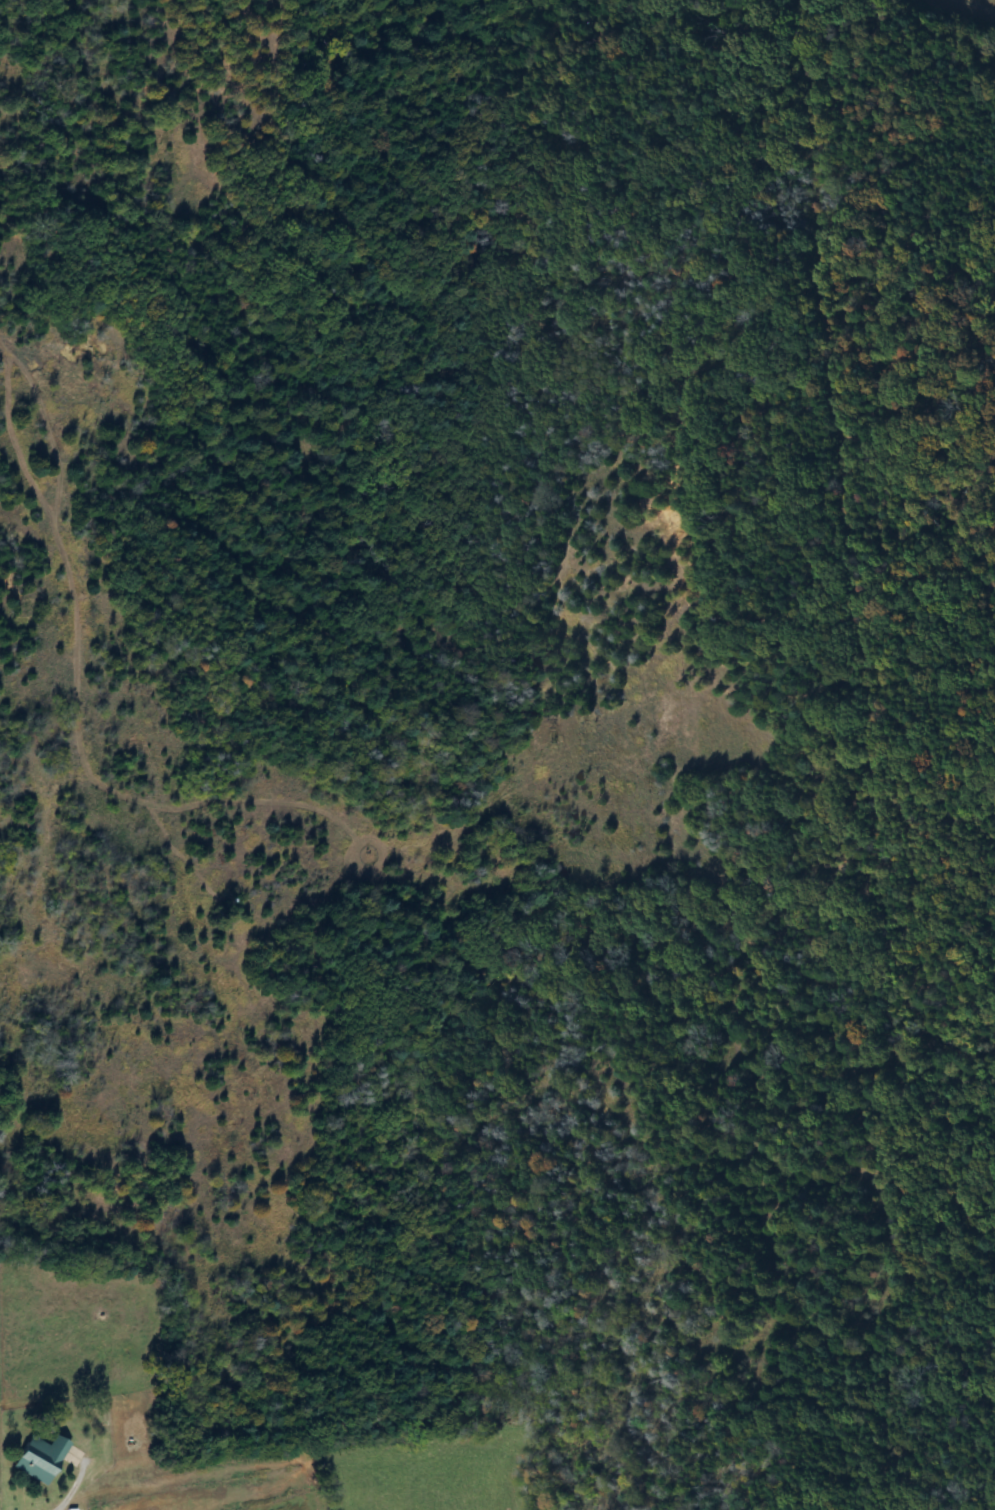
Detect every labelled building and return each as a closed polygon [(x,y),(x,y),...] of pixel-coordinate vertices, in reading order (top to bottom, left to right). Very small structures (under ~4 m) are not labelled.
[(9,1467),(41,1486),(66,1444),(51,1435),(44,1448),(30,1440),(22,1452),(19,1450),(9,1467)]
